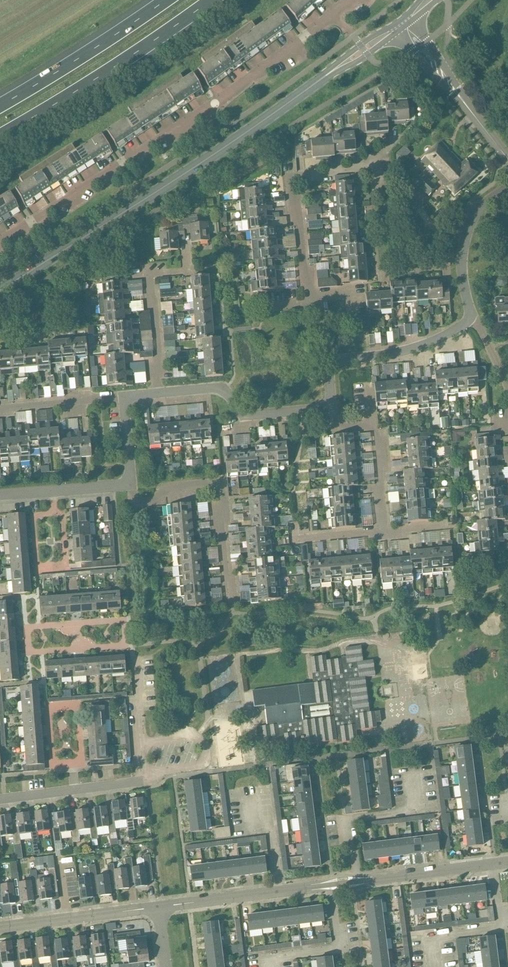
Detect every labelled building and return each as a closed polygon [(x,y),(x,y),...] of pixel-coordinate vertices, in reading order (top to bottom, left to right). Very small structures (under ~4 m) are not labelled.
[(285,7),(296,20),(304,13),(293,0),(285,7)] [(307,0),(294,0),(293,0),(304,13),(312,6),(307,0)] [(285,7),(281,11),(290,24),(296,20),(285,7)] [(281,11),(272,17),(282,31),(290,24),(281,11)] [(274,37),(282,31),(272,17),(264,23),(274,37)] [(243,29),(257,49),(265,43),(256,29),(251,23),(243,29)] [(265,43),(274,37),(264,23),(256,29),(265,43)] [(235,35),(249,55),(257,49),(243,29),(235,35)] [(235,35),(226,41),(241,61),(249,55),(235,35)] [(226,41),(218,47),(232,67),(241,61),(226,41)] [(210,53),(224,73),(232,67),(218,47),(210,53)] [(216,79),(224,73),(210,53),(201,60),(206,66),(206,65),(216,79)] [(206,65),(206,66),(198,72),(207,85),(216,79),(206,65)] [(171,80),(184,101),(193,95),(184,81),(180,75),(171,80)] [(193,75),(184,81),(193,95),(202,89),(193,75)] [(162,86),(176,106),(184,101),(171,80),(162,86)] [(162,86),(154,92),(167,112),(176,106),(162,86)] [(167,112),(154,92),(145,97),(159,117),(167,112)] [(150,123),(159,117),(145,97),(137,103),(150,123)] [(397,104),(396,104),(398,125),(406,124),(406,121),(409,121),(408,109),(414,109),(413,104),(407,104),(407,99),(397,100),(397,104)] [(141,129),(150,123),(137,103),(128,109),(132,115),(141,129)] [(398,125),(396,104),(385,105),(386,114),(387,123),(390,123),(390,125),(398,125)] [(386,114),(376,115),(377,135),(385,134),(385,132),(388,132),(387,123),(386,114)] [(132,115),(124,120),(133,134),(141,129),(132,115)] [(369,136),(377,135),(376,115),(364,116),(366,134),(369,133),(369,136)] [(115,126),(124,140),(133,134),(124,120),(115,126)] [(354,133),(343,134),(345,154),(352,153),(352,151),(356,151),(355,146),(361,145),(359,124),(357,124),(355,125),(354,126),(353,127),(354,133)] [(115,126),(106,132),(116,146),(124,140),(115,126)] [(106,132),(102,135),(110,149),(116,146),(106,132)] [(337,155),(345,154),(343,134),(332,135),(332,139),(333,139),(334,153),(336,153),(337,155)] [(102,135),(93,141),(101,155),(110,149),(102,135)] [(332,139),(322,140),(324,160),(331,159),(331,157),(334,157),(334,153),(333,139),(332,139)] [(316,160),(324,160),(322,140),(306,141),(307,152),(312,151),(312,159),(315,158),(316,160)] [(101,155),(93,141),(84,146),(93,160),(101,155)] [(445,172),(458,159),(441,143),(422,162),(428,169),(431,166),(436,171),(433,174),(439,180),(446,173),(445,172)] [(63,151),(76,171),(84,166),(75,152),(76,151),(72,145),(63,151)] [(93,160),(84,146),(76,151),(75,152),(84,166),(93,160)] [(63,151),(54,156),(67,177),(76,171),(63,151)] [(67,177),(54,156),(46,162),(59,182),(67,177)] [(463,163),(458,159),(445,172),(446,173),(439,180),(455,195),(478,173),(466,160),(463,163)] [(59,182),(46,162),(37,167),(50,188),(59,182)] [(50,188),(37,167),(28,173),(41,193),(50,188)] [(33,199),(41,193),(28,173),(19,179),(24,185),(33,199)] [(335,176),(336,183),(350,182),(350,175),(335,176)] [(423,191),(431,182),(424,175),(415,184),(423,191)] [(353,182),(350,182),(336,183),(336,191),(329,191),(329,197),(354,195),(353,182)] [(431,182),(423,191),(428,197),(437,188),(431,182)] [(245,190),(239,191),(240,200),(246,200),(246,201),(265,199),(265,197),(264,191),(270,190),(270,188),(270,186),(263,187),(264,188),(258,189),(258,183),(244,184),(245,190)] [(24,185),(15,190),(24,204),(33,199),(24,185)] [(15,190),(10,194),(18,208),(24,204),(15,190)] [(10,194),(1,199),(9,213),(18,208),(10,194)] [(354,200),(354,195),(329,197),(330,201),(330,202),(332,203),(333,203),(334,208),(334,209),(355,207),(355,206),(358,206),(357,200),(354,200)] [(266,209),(266,207),(265,201),(271,201),(271,196),(265,197),(265,199),(246,201),(246,200),(240,200),(241,211),(247,210),(247,211),(266,209)] [(1,219),(9,213),(1,199),(0,197),(0,218),(1,219)] [(409,216),(408,202),(399,202),(400,216),(409,216)] [(305,210),(305,211),(321,210),(321,207),(319,207),(318,203),(315,203),(304,204),(305,210)] [(272,206),(266,207),(266,209),(247,211),(247,210),(241,211),(242,221),(248,221),(267,219),(266,217),(266,211),(272,211),(272,206)] [(339,221),(356,220),(355,207),(334,209),(334,208),(330,209),(331,213),(332,215),(333,215),(334,216),(335,221),(339,221)] [(184,231),(191,231),(192,243),(209,242),(207,224),(202,225),(202,218),(186,219),(186,208),(182,210),(184,231)] [(160,239),(154,239),(155,251),(161,250),(161,252),(178,250),(177,238),(185,238),(184,231),(182,210),(177,214),(178,221),(179,226),(169,227),(169,234),(160,235),(160,239)] [(322,214),(321,210),(305,211),(306,218),(317,217),(316,215),(322,214)] [(249,231),(250,231),(268,229),(267,222),(273,221),(273,217),(266,217),(267,219),(248,221),(249,231)] [(333,229),(332,229),(332,234),(340,233),(340,234),(357,232),(356,220),(339,221),(339,228),(333,229)] [(250,231),(251,241),(276,239),(277,241),(283,240),(283,236),(276,236),(275,228),(268,229),(250,231)] [(340,246),(358,244),(357,232),(340,234),(340,233),(332,234),(333,246),(340,246)] [(277,249),(278,251),(284,250),(284,246),(277,246),(277,241),(276,239),(251,241),(252,251),(277,249)] [(358,244),(340,246),(341,259),(349,258),(365,256),(367,256),(367,248),(365,249),(364,244),(358,244)] [(324,249),(324,245),(308,247),(309,255),(320,254),(320,252),(324,252),(324,249)] [(274,259),(274,260),(278,259),(278,261),(285,261),(284,256),(278,257),(278,251),(277,249),(252,251),(253,261),(255,261),(274,259)] [(366,269),(365,256),(349,258),(350,270),(366,269)] [(275,270),(275,272),(282,271),(281,267),(275,267),(274,260),(274,259),(255,261),(256,271),(275,270)] [(366,269),(350,270),(351,283),(367,282),(366,269)] [(276,280),(276,282),(282,281),(282,277),(276,277),(275,272),(275,270),(256,271),(257,280),(257,281),(276,280)] [(192,289),(192,290),(210,289),(208,276),(191,277),(192,284),(187,285),(187,290),(192,289)] [(337,282),(332,278),(328,278),(317,279),(318,289),(334,287),(337,287),(337,282)] [(103,284),(104,294),(104,295),(122,293),(122,290),(121,285),(128,284),(127,280),(121,281),(121,282),(103,284)] [(257,281),(257,280),(251,280),(252,293),(277,290),(277,292),(283,292),(283,287),(277,288),(276,282),(276,280),(257,281)] [(416,280),(403,281),(404,298),(405,302),(417,301),(417,297),(416,284),(416,280)] [(403,281),(390,282),(391,292),(392,299),(393,303),(405,302),(404,298),(403,281)] [(441,282),(428,283),(430,300),(437,299),(438,302),(450,301),(449,287),(442,288),(441,282)] [(430,300),(428,283),(416,284),(417,297),(417,301),(430,300)] [(182,293),(181,289),(160,290),(161,298),(176,297),(176,293),(182,293)] [(211,301),(210,289),(192,290),(194,303),(211,301)] [(98,294),(99,305),(123,303),(123,301),(122,295),(129,295),(128,290),(122,290),(122,293),(104,295),(104,294),(98,294)] [(371,294),(366,294),(367,312),(380,310),(379,293),(378,293),(378,290),(370,291),(371,294)] [(391,292),(379,293),(380,310),(393,309),(392,299),(391,292)] [(503,297),(496,297),(495,299),(495,305),(497,306),(499,323),(507,322),(507,298),(504,299),(503,297)] [(123,303),(99,305),(100,315),(106,315),(124,313),(124,311),(123,305),(130,305),(129,300),(123,301),(123,303)] [(212,314),(211,301),(194,303),(194,310),(189,310),(189,315),(195,315),(212,314)] [(124,313),(106,315),(107,325),(125,323),(124,315),(131,315),(130,310),(124,311),(124,313)] [(196,328),(213,326),(212,314),(195,315),(196,328)] [(125,323),(107,325),(107,335),(113,334),(132,333),(132,331),(131,325),(138,324),(137,320),(130,321),(131,322),(125,323)] [(406,324),(407,334),(419,334),(419,323),(406,324)] [(93,326),(88,327),(91,341),(97,339),(93,326)] [(214,339),(213,326),(196,328),(196,335),(193,335),(193,340),(197,340),(197,341),(203,340),(202,340),(214,339)] [(368,333),(367,326),(355,327),(356,334),(368,333)] [(107,335),(108,345),(114,344),(133,343),(132,341),(132,336),(139,335),(138,334),(138,330),(132,331),(132,333),(113,334),(107,335)] [(177,341),(177,334),(164,335),(164,342),(177,341)] [(203,340),(204,352),(221,351),(220,338),(214,339),(202,340),(203,340)] [(86,339),(73,340),(75,358),(88,356),(86,339)] [(63,363),(61,342),(60,342),(60,340),(54,340),(54,342),(48,343),(49,349),(51,364),(63,363)] [(75,358),(73,340),(61,342),(63,363),(75,362),(74,358),(75,358)] [(123,354),(134,354),(133,350),(133,346),(139,345),(139,341),(132,341),(133,343),(114,344),(115,355),(123,354)] [(49,349),(37,350),(38,367),(38,371),(50,370),(50,366),(51,366),(51,364),(49,349)] [(37,350),(24,351),(26,368),(38,367),(37,350)] [(24,351),(12,352),(14,374),(18,374),(18,369),(26,368),(24,351)] [(222,363),(221,351),(204,352),(204,359),(199,360),(199,365),(205,364),(205,365),(222,363)] [(12,352),(0,353),(0,357),(2,376),(14,374),(12,352)] [(124,364),(123,354),(115,355),(105,356),(106,366),(124,364)] [(476,368),(478,368),(478,361),(473,362),(474,368),(468,369),(465,369),(468,392),(478,392),(477,381),(476,368)] [(455,370),(457,393),(468,392),(465,369),(468,369),(468,362),(463,362),(464,369),(458,370),(455,370)] [(223,376),(222,363),(205,365),(206,378),(223,376)] [(445,369),(447,394),(457,393),(455,370),(458,370),(457,363),(455,363),(453,363),(453,369),(447,369),(445,369)] [(125,372),(124,364),(106,366),(107,376),(125,374),(125,376),(132,376),(131,371),(125,372)] [(438,395),(447,394),(445,369),(447,369),(447,364),(443,364),(444,371),(435,372),(436,384),(437,395),(438,395)] [(486,367),(478,368),(476,368),(477,381),(487,380),(486,367)] [(78,372),(74,373),(75,387),(83,387),(82,376),(79,376),(78,372)] [(69,379),(66,373),(62,373),(63,390),(70,389),(69,379)] [(126,382),(125,376),(125,374),(107,376),(108,386),(126,385),(126,387),(133,386),(132,381),(126,382)] [(397,405),(407,404),(408,404),(406,387),(406,381),(403,381),(403,380),(397,380),(397,374),(394,374),(392,375),(393,382),(395,382),(397,405)] [(85,376),(86,387),(99,386),(99,376),(85,376)] [(387,402),(387,406),(397,405),(395,382),(393,382),(387,382),(387,376),(382,376),(383,383),(385,383),(387,402)] [(376,377),(372,377),(373,384),(375,384),(376,404),(377,407),(380,407),(380,403),(387,402),(385,383),(383,383),(377,384),(376,377)] [(439,407),(438,395),(437,395),(436,384),(428,385),(428,378),(423,378),(424,384),(426,384),(428,408),(430,408),(431,410),(439,409),(439,407)] [(416,386),(418,406),(418,409),(428,408),(426,384),(424,384),(418,384),(417,379),(413,379),(414,386),(416,386)] [(416,386),(414,386),(406,387),(408,404),(407,404),(407,407),(418,406),(416,386)] [(150,450),(161,449),(159,426),(156,426),(150,427),(149,409),(142,410),(144,427),(148,427),(150,450)] [(17,422),(33,422),(33,411),(17,411),(17,422)] [(196,415),(197,422),(199,422),(201,446),(212,444),(210,421),(201,422),(201,415),(196,415)] [(189,423),(191,446),(201,446),(199,422),(197,422),(191,423),(191,416),(186,416),(187,423),(189,423)] [(176,417),(177,424),(179,424),(181,447),(191,446),(189,423),(187,423),(181,424),(180,417),(176,417)] [(169,425),(171,448),(181,447),(179,424),(177,424),(171,425),(170,418),(166,418),(167,425),(169,425)] [(69,419),(70,429),(79,429),(79,419),(69,419)] [(159,426),(161,449),(171,448),(169,425),(167,425),(161,426),(160,419),(156,419),(156,426),(159,426)] [(50,448),(59,447),(60,447),(59,441),(58,429),(51,430),(50,423),(45,424),(46,430),(48,430),(50,448)] [(35,425),(36,431),(38,431),(39,449),(50,448),(48,430),(46,430),(40,431),(40,424),(35,425)] [(28,432),(28,437),(30,456),(40,455),(39,449),(38,431),(36,431),(30,431),(30,425),(25,425),(26,432),(28,432)] [(71,440),(69,440),(71,459),(72,464),(81,464),(81,458),(79,439),(82,439),(81,433),(79,433),(79,429),(74,430),(75,436),(77,436),(77,439),(71,440)] [(464,430),(452,431),(453,443),(461,442),(460,436),(465,436),(464,430)] [(30,457),(30,456),(28,437),(20,438),(20,432),(15,432),(16,438),(18,438),(20,457),(20,462),(31,461),(30,457)] [(87,438),(82,439),(79,439),(81,458),(92,457),(90,438),(92,438),(91,432),(87,432),(87,438)] [(330,436),(331,447),(354,445),(354,443),(353,437),(360,436),(360,432),(353,433),(353,434),(330,436)] [(8,439),(10,458),(20,457),(18,438),(16,438),(10,439),(9,433),(5,433),(6,439),(8,439)] [(60,447),(59,447),(61,460),(71,459),(69,440),(71,440),(71,433),(66,434),(67,440),(59,441),(60,447)] [(407,450),(431,448),(430,438),(420,438),(420,433),(400,435),(401,443),(407,442),(407,448),(407,450)] [(496,449),(495,446),(495,440),(501,440),(500,436),(494,436),(494,438),(490,439),(489,433),(475,435),(477,451),(496,449)] [(317,434),(309,434),(310,458),(318,458),(317,434)] [(284,443),(278,443),(276,444),(278,467),(289,466),(287,443),(288,443),(288,435),(283,436),(284,443)] [(276,444),(278,443),(278,436),(273,437),(274,444),(268,444),(266,445),(268,468),(278,467),(276,444)] [(255,445),(256,451),(258,469),(268,468),(266,445),(268,444),(267,437),(263,438),(263,445),(255,445)] [(0,464),(10,463),(10,458),(8,439),(6,439),(0,440),(0,439),(0,464)] [(361,442),(354,443),(354,445),(331,447),(332,457),(355,455),(355,453),(354,447),(361,446),(361,442)] [(259,475),(258,469),(256,451),(248,452),(248,445),(243,446),(244,453),(246,452),(248,476),(259,475)] [(246,452),(244,453),(238,453),(238,446),(233,447),(234,454),(236,453),(238,477),(248,476),(246,452)] [(477,451),(478,460),(478,461),(497,459),(496,457),(496,451),(502,450),(501,446),(495,446),(496,449),(477,451)] [(228,478),(238,477),(236,453),(234,454),(228,454),(227,447),(223,448),(223,455),(225,455),(228,478)] [(408,461),(431,458),(431,448),(407,450),(407,448),(400,449),(401,453),(408,453),(408,459),(408,461)] [(355,455),(332,457),(333,467),(356,465),(356,463),(355,457),(362,457),(362,452),(355,453),(355,455)] [(497,469),(497,467),(497,461),(503,460),(502,456),(496,457),(497,459),(478,461),(478,460),(472,461),(474,471),(479,471),(497,469)] [(408,461),(408,459),(401,459),(402,463),(409,463),(409,470),(409,471),(427,469),(427,470),(432,469),(431,458),(408,461)] [(363,463),(356,463),(356,465),(333,467),(334,477),(357,475),(357,474),(356,467),(363,467),(363,463)] [(498,479),(498,477),(498,471),(504,471),(503,466),(497,467),(497,469),(479,471),(480,481),(498,479)] [(428,479),(427,470),(427,469),(409,471),(409,470),(404,471),(405,479),(397,480),(398,484),(405,483),(405,481),(428,479)] [(357,475),(334,477),(335,487),(352,486),(352,487),(358,486),(357,478),(364,477),(364,473),(357,474),(357,475)] [(499,489),(498,482),(505,481),(504,476),(498,477),(498,479),(480,481),(481,491),(484,491),(499,489)] [(429,489),(428,479),(405,481),(405,483),(405,489),(398,490),(399,494),(406,494),(406,491),(429,489)] [(352,486),(335,487),(329,488),(330,499),(353,496),(353,498),(360,498),(359,494),(353,494),(352,487),(352,486)] [(478,491),(479,501),(485,500),(485,501),(503,499),(503,497),(502,491),(507,491),(507,494),(507,493),(507,488),(507,486),(502,487),(502,489),(499,489),(484,491),(481,491),(478,491)] [(407,502),(429,499),(429,489),(406,491),(406,494),(407,500),(399,500),(400,505),(407,504),(407,502)] [(330,499),(331,509),(354,507),(354,509),(361,508),(360,504),(354,505),(353,498),(353,496),(330,499)] [(504,507),(503,501),(507,501),(507,496),(503,497),(503,499),(485,501),(485,500),(478,501),(479,512),(481,512),(481,511),(504,509),(504,507)] [(244,512),(250,511),(250,509),(274,507),(273,497),(249,499),(250,507),(243,507),(244,512)] [(408,512),(430,510),(429,499),(407,502),(407,504),(407,510),(400,510),(401,515),(408,514),(408,512)] [(191,504),(167,506),(167,509),(171,509),(172,516),(192,515),(191,512),(191,506),(198,505),(198,503),(198,501),(191,502),(191,504)] [(111,506),(103,506),(104,522),(108,522),(109,522),(112,521),(111,506)] [(251,519),(275,517),(274,507),(250,509),(250,511),(251,517),(244,518),(245,522),(251,522),(251,519)] [(354,507),(331,509),(332,519),(355,517),(355,519),(362,518),(361,514),(355,514),(354,509),(354,507)] [(505,517),(504,511),(507,511),(507,507),(504,507),(504,509),(481,511),(481,512),(482,521),(496,520),(505,520),(505,517)] [(72,511),(73,524),(89,523),(88,510),(72,511)] [(431,520),(430,510),(408,512),(408,514),(408,520),(401,521),(402,525),(409,525),(409,522),(431,520)] [(193,525),(192,522),(192,516),(199,516),(199,511),(191,512),(192,515),(172,516),(168,517),(169,527),(193,525)] [(9,529),(25,528),(24,515),(8,516),(9,529)] [(251,522),(252,530),(269,528),(276,528),(275,517),(251,519),(251,522)] [(355,517),(332,519),(328,520),(329,527),(332,527),(333,530),(355,527),(356,529),(363,529),(363,527),(362,524),(356,524),(355,519),(355,517)] [(497,530),(496,520),(482,521),(477,522),(478,532),(497,530)] [(193,525),(169,527),(169,530),(173,533),(173,537),(193,535),(193,532),(193,527),(199,526),(200,526),(199,524),(199,522),(192,522),(193,525)] [(73,524),(74,537),(90,536),(89,523),(73,524)] [(26,541),(25,528),(9,529),(10,542),(26,541)] [(246,530),(246,532),(247,538),(240,539),(240,543),(247,543),(247,540),(270,538),(269,528),(252,530),(246,530)] [(498,538),(497,530),(478,532),(479,542),(498,540),(498,543),(504,542),(504,538),(498,538)] [(200,532),(193,532),(193,535),(170,537),(170,538),(171,547),(177,547),(194,545),(194,537),(200,536),(201,539),(211,538),(211,533),(200,534),(200,532)] [(424,542),(424,534),(409,534),(409,540),(389,541),(390,550),(409,549),(409,543),(424,542)] [(74,537),(75,550),(91,549),(91,548),(97,548),(97,541),(95,541),(94,536),(90,536),(74,537)] [(248,550),(271,548),(270,538),(247,540),(247,543),(248,548),(241,549),(241,553),(248,553),(248,550)] [(479,542),(479,543),(474,543),(475,553),(499,551),(499,553),(505,553),(505,548),(499,548),(498,543),(498,540),(479,542)] [(27,554),(26,541),(10,542),(11,555),(27,554)] [(449,548),(443,549),(441,549),(443,573),(454,572),(451,548),(453,548),(453,541),(448,541),(449,548)] [(431,550),(433,574),(443,573),(441,549),(443,549),(442,542),(438,542),(438,549),(433,550),(431,550)] [(420,551),(423,575),(433,574),(431,550),(433,550),(432,543),(428,543),(428,550),(422,551),(420,551)] [(177,547),(178,557),(201,555),(201,557),(208,556),(208,551),(201,552),(200,544),(194,545),(177,547)] [(413,576),(423,575),(420,551),(422,551),(422,544),(417,544),(418,551),(410,552),(410,558),(411,558),(412,576),(413,576)] [(307,545),(301,546),(302,563),(306,562),(309,562),(311,585),(321,584),(319,561),(317,561),(311,561),(310,554),(308,555),(307,545)] [(111,559),(101,560),(101,567),(116,566),(114,547),(110,547),(111,559)] [(272,558),(271,548),(248,550),(248,553),(249,559),(241,559),(242,564),(249,563),(249,561),(255,561),(255,560),(272,559),(272,558)] [(92,562),(91,549),(75,550),(76,564),(92,562)] [(357,550),(358,557),(360,557),(362,581),(372,580),(370,556),(362,556),(361,549),(357,550)] [(351,578),(352,581),(362,581),(360,557),(358,557),(352,557),(351,550),(347,551),(347,558),(349,558),(351,578)] [(341,551),(337,552),(337,559),(339,559),(342,582),(345,582),(345,578),(351,578),(349,558),(347,558),(342,558),(341,551)] [(413,581),(413,576),(412,576),(411,558),(410,558),(403,558),(402,551),(398,552),(398,559),(400,558),(403,582),(413,581)] [(331,583),(342,582),(339,559),(337,559),(331,559),(331,552),(327,553),(327,560),(329,560),(331,579),(331,583)] [(393,583),(403,582),(400,558),(398,559),(392,559),(392,552),(387,553),(388,560),(390,560),(393,583)] [(321,553),(316,554),(317,561),(319,561),(321,584),(325,584),(324,580),(331,579),(329,560),(327,560),(321,560),(321,553)] [(390,560),(388,560),(382,560),(381,553),(377,554),(378,561),(380,561),(382,584),(393,583),(390,560)] [(28,567),(27,554),(11,555),(12,568),(28,567)] [(202,567),(209,566),(209,564),(219,564),(218,558),(208,559),(208,562),(202,563),(201,557),(201,555),(178,557),(179,567),(202,565),(202,567)] [(255,570),(279,568),(278,558),(272,558),(272,559),(255,560),(255,561),(255,568),(249,569),(249,573),(256,573),(255,570)] [(202,565),(179,567),(180,577),(203,575),(203,577),(210,576),(210,575),(209,572),(203,573),(202,567),(202,565)] [(29,580),(28,567),(12,568),(13,581),(29,580)] [(250,584),(256,583),(256,580),(280,578),(279,568),(255,570),(256,573),(256,579),(249,579),(250,584)] [(65,573),(52,574),(52,578),(53,578),(54,586),(59,585),(59,578),(65,577),(65,573)] [(180,577),(181,587),(204,585),(204,587),(211,587),(210,582),(203,583),(203,577),(203,575),(180,577)] [(251,593),(257,593),(257,591),(281,589),(280,578),(256,580),(256,583),(257,589),(250,589),(251,593)] [(30,593),(29,580),(13,581),(14,595),(30,593)] [(204,596),(205,598),(212,597),(211,593),(204,593),(204,587),(204,585),(181,587),(181,598),(204,596)] [(257,591),(257,593),(258,599),(251,599),(251,604),(258,603),(258,601),(282,599),(281,589),(257,591)] [(119,593),(106,594),(107,610),(120,609),(119,593)] [(106,594),(93,595),(94,611),(107,610),(106,594)] [(81,612),(94,611),(93,595),(80,596),(81,612)] [(80,596),(67,597),(68,613),(81,612),(80,596)] [(186,605),(182,605),(182,608),(205,606),(205,608),(213,607),(212,605),(222,604),(222,599),(212,600),(212,603),(205,603),(205,598),(204,596),(185,597),(186,605)] [(68,613),(67,597),(54,598),(55,615),(68,613)] [(55,615),(54,598),(41,599),(42,616),(55,615)] [(170,608),(169,600),(159,601),(159,608),(170,608)] [(13,615),(12,602),(0,603),(0,616),(13,615)] [(14,628),(13,615),(0,616),(0,629),(14,628)] [(15,641),(14,628),(0,629),(0,642),(15,641)] [(16,654),(15,641),(0,642),(0,655),(16,654)] [(363,661),(361,646),(345,648),(346,657),(341,657),(341,659),(326,661),(325,656),(310,658),(314,684),(252,692),(254,708),(264,707),(266,726),(256,727),(258,738),(263,737),(263,742),(284,740),(285,750),(306,747),(306,745),(336,740),(336,743),(357,741),(356,730),(376,728),(376,723),(381,722),(380,711),(369,712),(364,677),(375,676),(373,660),(363,661)] [(17,667),(16,654),(0,655),(1,668),(17,667)] [(238,654),(207,658),(211,695),(242,691),(238,654)] [(111,658),(112,674),(125,673),(124,657),(111,658)] [(112,674),(111,658),(98,659),(99,675),(112,674)] [(99,675),(98,659),(85,660),(86,676),(99,675)] [(86,676),(85,660),(72,661),(73,677),(86,676)] [(73,677),(72,661),(59,662),(60,678),(73,677)] [(47,679),(60,678),(59,662),(46,663),(47,679)] [(18,680),(17,667),(1,668),(2,681),(18,680)] [(21,688),(22,701),(39,700),(38,686),(21,688)] [(23,714),(40,713),(39,700),(22,701),(23,714)] [(123,706),(124,719),(128,718),(128,706),(126,706),(125,700),(117,701),(118,706),(123,705),(123,706)] [(94,708),(87,708),(88,721),(104,720),(104,707),(110,707),(109,701),(94,702),(94,708)] [(23,714),(24,727),(41,725),(40,713),(23,714)] [(88,721),(89,735),(105,733),(104,720),(88,721)] [(42,738),(41,725),(24,727),(25,740),(42,738)] [(89,735),(89,748),(106,746),(105,733),(89,735)] [(43,751),(42,738),(25,740),(26,752),(43,751)] [(106,746),(89,748),(90,761),(99,760),(99,766),(114,765),(113,754),(107,755),(106,746)] [(454,748),(456,760),(471,758),(470,746),(454,748)] [(44,764),(43,751),(26,752),(27,766),(23,766),(24,772),(38,771),(38,765),(44,764)] [(471,758),(456,760),(457,773),(473,771),(471,758)] [(348,774),(364,772),(362,760),(347,762),(348,774)] [(301,763),(285,765),(287,782),(293,781),(308,779),(307,767),(302,767),(301,763)] [(449,765),(435,767),(436,775),(441,775),(450,773),(449,765)] [(378,783),(389,781),(387,769),(382,770),(379,770),(381,776),(378,777),(378,783)] [(473,771),(457,773),(459,785),(474,783),(473,771)] [(350,786),(365,784),(364,772),(348,774),(350,786)] [(310,791),(308,779),(293,781),(294,793),(310,791)] [(183,782),(185,795),(201,793),(199,780),(183,782)] [(389,781),(378,783),(380,791),(390,790),(389,781)] [(474,783),(459,785),(461,797),(476,795),(474,783)] [(350,786),(351,799),(367,797),(365,784),(350,786)] [(296,806),(311,804),(310,791),(294,793),(296,806)] [(202,805),(201,793),(185,795),(187,807),(202,805)] [(380,796),(378,796),(379,804),(380,810),(387,809),(392,808),(392,807),(390,794),(380,796)] [(476,795),(461,797),(462,810),(478,808),(476,795)] [(368,809),(367,797),(351,799),(353,811),(368,809)] [(124,806),(126,821),(127,831),(128,831),(129,839),(134,838),(133,830),(134,830),(132,820),(144,818),(142,798),(129,800),(130,805),(124,806)] [(108,827),(109,834),(116,833),(115,822),(126,821),(124,806),(123,801),(111,802),(112,807),(106,808),(108,827)] [(313,816),(311,804),(296,806),(297,818),(313,816)] [(204,817),(202,805),(187,807),(188,820),(204,817)] [(90,829),(89,829),(91,840),(98,839),(97,829),(108,827),(106,808),(106,807),(93,809),(94,814),(88,814),(90,829)] [(478,808),(462,810),(464,822),(479,820),(478,808)] [(71,832),(72,842),(79,841),(78,831),(89,829),(90,829),(88,814),(87,809),(75,811),(75,816),(70,817),(69,817),(71,832)] [(29,818),(31,833),(30,833),(32,843),(33,855),(40,854),(39,849),(38,849),(37,842),(39,842),(38,832),(49,830),(47,810),(34,812),(35,817),(29,818)] [(60,833),(71,832),(69,817),(70,817),(69,812),(56,813),(57,818),(51,819),(54,844),(61,843),(60,833)] [(19,834),(30,833),(31,833),(29,818),(28,813),(16,814),(17,819),(11,820),(13,835),(12,835),(14,846),(20,845),(19,834)] [(224,828),(213,829),(215,839),(230,837),(229,827),(227,814),(222,815),(224,828)] [(11,820),(10,815),(0,816),(0,847),(2,847),(1,836),(12,835),(13,835),(11,820)] [(314,828),(313,816),(297,818),(299,830),(314,828)] [(204,817),(188,820),(190,832),(206,830),(204,817)] [(479,820),(464,822),(465,834),(481,832),(479,820)] [(316,841),(314,828),(299,830),(301,843),(316,841)] [(482,845),(481,832),(465,834),(467,847),(482,845)] [(424,836),(426,852),(438,850),(437,835),(424,836)] [(424,836),(412,838),(414,853),(426,852),(424,836)] [(412,838),(399,840),(401,855),(414,853),(412,838)] [(399,840),(387,841),(389,857),(401,855),(399,840)] [(318,853),(316,841),(301,843),(302,855),(318,853)] [(387,841),(375,843),(377,858),(389,857),(387,841)] [(364,860),(377,858),(375,843),(362,844),(364,860)] [(318,853),(302,855),(304,868),(319,866),(318,853)] [(143,866),(132,868),(134,883),(134,888),(147,886),(146,881),(153,880),(149,855),(142,856),(143,866)] [(49,879),(37,880),(39,895),(39,900),(52,899),(51,894),(58,893),(54,867),(53,856),(42,858),(43,863),(47,863),(47,868),(49,879)] [(128,884),(134,883),(132,868),(131,857),(124,858),(125,869),(114,870),(116,889),(116,890),(129,889),(128,884)] [(264,857),(251,859),(253,874),(265,873),(264,857)] [(251,859),(239,860),(241,876),(253,874),(251,859)] [(239,860),(227,862),(228,877),(241,876),(239,860)] [(227,862),(214,863),(216,879),(228,877),(227,862)] [(214,863),(202,865),(204,880),(216,879),(214,863)] [(98,891),(97,891),(98,897),(111,895),(110,890),(116,889),(114,870),(113,864),(106,865),(108,875),(96,877),(98,891)] [(191,882),(204,880),(202,865),(190,866),(191,882)] [(92,892),(97,891),(98,891),(96,877),(95,866),(88,867),(89,878),(77,879),(80,899),(92,897),(92,892)] [(21,898),(20,898),(21,902),(33,901),(32,896),(39,895),(37,880),(36,870),(29,871),(30,881),(19,883),(21,898)] [(0,886),(0,903),(2,903),(3,905),(15,903),(14,899),(20,898),(21,898),(19,883),(18,872),(11,873),(12,884),(0,885),(0,886)] [(484,885),(471,886),(473,902),(486,900),(484,885)] [(461,903),(473,902),(471,886),(459,888),(461,903)] [(449,905),(461,903),(459,888),(447,890),(449,905)] [(436,906),(437,906),(449,905),(447,890),(434,891),(436,906)] [(434,891),(422,893),(424,908),(425,908),(426,915),(438,913),(437,906),(436,906),(434,891)] [(411,909),(424,908),(422,893),(409,894),(411,909)] [(366,915),(381,913),(380,900),(365,902),(366,915)] [(308,907),(310,922),(323,921),(321,905),(308,907)] [(475,919),(476,924),(489,922),(494,921),(493,915),(492,906),(487,907),(488,916),(488,917),(475,919)] [(298,924),(310,922),(308,907),(296,909),(298,924)] [(286,925),(298,924),(296,909),(284,910),(286,925)] [(273,927),(286,925),(284,910),(271,912),(273,927)] [(261,929),(273,927),(271,912),(259,914),(261,929)] [(383,925),(381,913),(366,915),(368,927),(383,925)] [(248,930),(261,929),(259,914),(246,915),(248,930)] [(439,924),(439,929),(451,927),(451,922),(452,922),(451,916),(443,917),(444,923),(439,924)] [(203,936),(218,934),(217,921),(202,923),(203,936)] [(384,938),(383,925),(368,927),(369,940),(384,938)] [(125,940),(127,951),(146,949),(145,936),(140,937),(139,931),(114,934),(115,941),(125,940)] [(85,941),(87,956),(88,966),(89,966),(95,966),(95,965),(93,955),(106,954),(103,933),(90,935),(91,940),(85,941)] [(218,934),(203,936),(205,948),(220,946),(218,934)] [(313,940),(313,945),(326,943),(326,942),(332,942),(331,938),(326,938),(325,934),(317,935),(318,939),(313,940)] [(87,956),(85,941),(85,936),(72,937),(73,943),(67,943),(66,943),(68,958),(69,966),(76,966),(75,957),(87,956)] [(478,938),(480,951),(495,949),(494,936),(478,938)] [(31,959),(32,966),(39,966),(38,958),(49,957),(48,946),(49,946),(47,937),(35,938),(36,943),(30,944),(29,944),(31,959)] [(68,958),(66,943),(67,943),(66,938),(54,940),(54,945),(49,946),(48,946),(49,957),(51,966),(58,966),(57,960),(68,958)] [(369,940),(371,952),(386,950),(384,938),(369,940)] [(457,953),(467,952),(466,949),(466,946),(469,945),(469,938),(455,940),(457,953)] [(30,944),(29,939),(17,941),(18,945),(12,946),(11,946),(13,961),(14,966),(21,966),(20,960),(31,959),(29,944),(30,944)] [(1,963),(13,961),(11,946),(12,946),(11,942),(0,943),(0,966),(2,966),(1,963)] [(244,956),(242,944),(237,944),(237,945),(231,946),(232,953),(238,953),(239,957),(244,956)] [(221,959),(220,946),(205,948),(206,961),(221,959)] [(127,951),(128,963),(118,964),(110,966),(144,966),(143,962),(148,961),(146,949),(127,951)] [(497,961),(495,949),(480,951),(481,963),(497,961)] [(371,952),(372,964),(387,962),(386,950),(371,952)] [(331,957),(316,959),(317,966),(332,966),(331,957)] [(207,966),(223,966),(221,959),(206,961),(207,966)]
